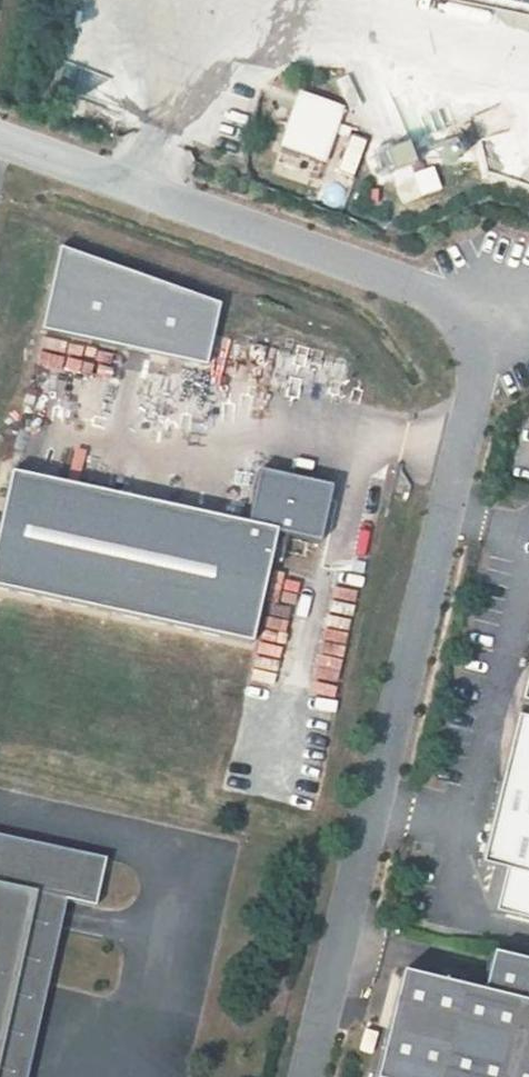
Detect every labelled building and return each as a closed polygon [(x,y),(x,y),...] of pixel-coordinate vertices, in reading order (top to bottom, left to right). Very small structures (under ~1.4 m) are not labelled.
[(528,15),(528,0),(456,0),(528,15)] [(299,95),(281,148),(326,163),(343,110),(299,95)] [(432,165),(394,175),(401,200),(439,190),(432,165)] [(52,259),(39,332),(203,362),(216,288),(52,259)] [(11,474),(0,521),(0,590),(252,646),(276,536),(320,546),(328,510),(303,498),(307,483),(258,472),(247,526),(11,474)] [(328,510),(331,490),(307,483),(303,498),(328,510)] [(500,784),(516,719),(528,721),(528,720),(528,705),(520,703),(528,666),(528,662),(525,667),(519,677),(518,679),(517,681),(513,689),(507,702),(503,716),(500,731),(498,748),(498,766),(500,784)] [(520,703),(528,705),(528,666),(520,703)] [(480,866),(528,878),(528,720),(528,721),(516,719),(500,784),(480,866)] [(36,893),(66,899),(95,906),(106,858),(0,835),(0,1058),(36,893)] [(0,1058),(0,1076),(27,1076),(48,983),(66,899),(36,893),(0,1058)] [(525,1004),(528,989),(528,963),(492,954),(482,994),(401,974),(375,1076),(528,1076),(528,1005),(525,1004)]
